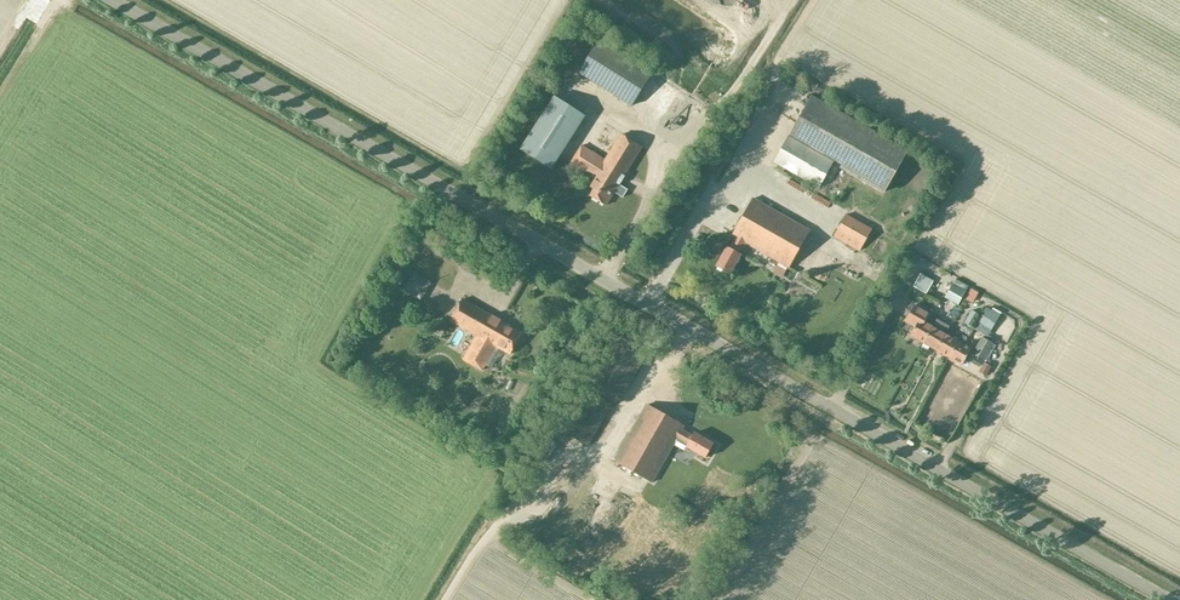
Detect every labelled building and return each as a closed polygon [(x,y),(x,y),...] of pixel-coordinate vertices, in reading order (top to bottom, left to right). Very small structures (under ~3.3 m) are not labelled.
[(630,107),(651,74),(598,40),(577,73),(630,107)] [(550,169),(584,116),(554,96),(520,150),(550,169)] [(811,96),(773,162),(818,188),(833,162),(840,166),(838,169),(881,194),(906,151),(811,96)] [(625,176),(624,176),(641,147),(621,134),(605,160),(581,145),(570,164),(593,179),(585,192),(605,205),(614,192),(622,197),(627,189),(619,184),(625,176)] [(716,179),(723,166),(717,163),(710,175),(716,179)] [(663,193),(671,182),(665,178),(658,190),(663,193)] [(788,268),(809,230),(753,198),(732,236),(735,237),(729,248),(727,247),(716,266),(730,274),(740,255),(746,244),(788,268)] [(858,251),(871,229),(845,214),(832,236),(858,251)] [(474,277),(480,266),(465,257),(459,269),(474,277)] [(926,293),(933,281),(920,273),(913,286),(926,293)] [(952,284),(945,297),(958,305),(966,291),(952,284)] [(510,354),(521,333),(462,299),(450,320),(476,335),(463,360),(482,370),(495,346),(510,354)] [(910,335),(923,343),(932,327),(936,319),(931,316),(926,323),(924,322),(929,314),(914,305),(905,321),(914,327),(910,335)] [(971,310),(964,323),(971,327),(979,315),(971,310)] [(923,343),(936,350),(945,334),(950,326),(937,318),(936,319),(932,327),(923,343)] [(948,357),(962,334),(957,331),(951,338),(945,334),(936,350),(948,357)] [(962,334),(948,357),(962,365),(971,349),(964,345),(967,337),(962,334)] [(982,337),(972,354),(984,361),(993,344),(982,337)] [(984,363),(980,371),(986,374),(991,366),(984,363)] [(705,457),(713,443),(693,433),(692,435),(681,429),(683,426),(646,405),(614,461),(652,482),(676,439),(687,445),(686,447),(705,457)]
